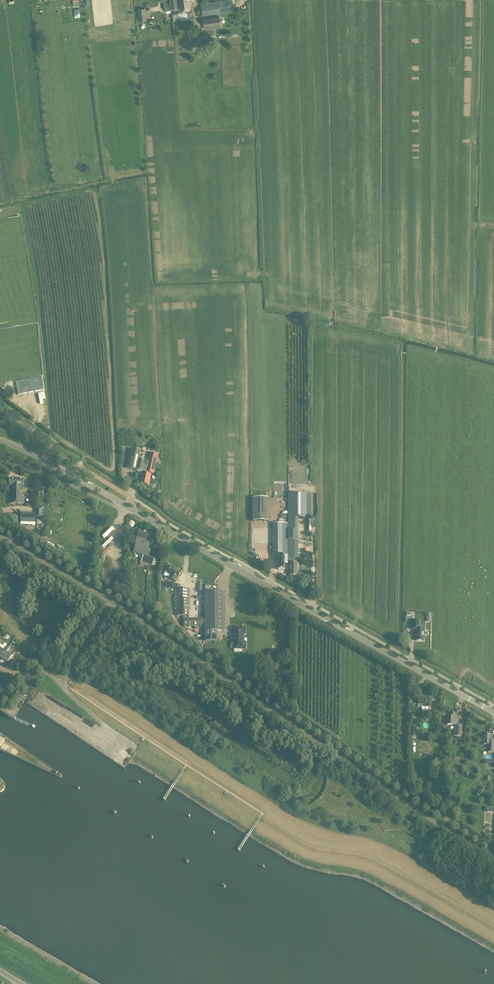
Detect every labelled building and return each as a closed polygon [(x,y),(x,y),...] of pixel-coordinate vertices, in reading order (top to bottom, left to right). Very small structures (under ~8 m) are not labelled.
[(177,0),(163,0),(164,11),(175,9),(175,7),(178,6),(177,0)] [(231,0),(223,0),(201,3),(202,15),(233,11),(231,0)] [(147,19),(145,8),(138,9),(140,20),(147,19)] [(204,21),(202,21),(203,32),(222,30),(221,19),(204,21)] [(43,390),(41,377),(21,381),(23,393),(43,390)] [(154,474),(155,469),(158,470),(159,464),(156,463),(158,454),(151,453),(149,462),(139,460),(140,451),(131,449),(127,468),(146,472),(145,473),(143,473),(141,483),(149,485),(151,473),(154,474)] [(26,496),(26,492),(23,492),(23,480),(17,480),(17,504),(24,504),(24,496),(26,496)] [(298,571),(299,562),(297,562),(298,559),(298,541),(298,530),(298,518),(307,518),(311,518),(311,510),(317,510),(317,494),(311,494),(288,494),(288,518),(288,559),(289,559),(289,563),(290,563),(290,576),(297,575),(298,571)] [(268,498),(253,498),(253,521),(268,521),(268,505),(268,498)] [(20,522),(35,522),(34,513),(21,513),(20,522)] [(273,555),(278,555),(278,570),(284,570),(284,560),(286,559),(286,555),(287,555),(287,535),(288,535),(287,523),(282,524),(282,538),(273,538),(273,555)] [(143,555),(141,562),(140,564),(139,566),(143,567),(144,565),(147,566),(147,564),(153,566),(155,566),(157,561),(155,561),(155,559),(149,557),(152,548),(149,547),(150,542),(152,534),(140,530),(137,538),(134,544),(136,544),(133,553),(143,555)] [(171,566),(168,565),(165,570),(168,572),(167,574),(170,575),(169,578),(176,581),(177,579),(181,572),(171,566)] [(189,610),(190,610),(190,589),(176,589),(176,616),(189,616),(189,610)] [(225,592),(205,592),(205,641),(216,641),(216,631),(225,631),(225,592)] [(193,619),(188,619),(184,619),(184,627),(194,627),(193,619)] [(202,619),(193,619),(194,627),(202,627),(202,619)] [(424,629),(419,629),(419,620),(410,620),(410,629),(413,630),(414,634),(416,634),(416,641),(423,641),(423,637),(424,637),(424,629)] [(233,628),(233,636),(235,636),(234,643),(233,643),(233,651),(246,651),(246,642),(245,642),(245,636),(246,636),(246,628),(233,628)] [(2,657),(5,652),(6,653),(9,649),(8,648),(6,647),(5,647),(0,644),(0,645),(0,656),(2,657)] [(5,652),(2,657),(8,662),(12,656),(12,657),(15,653),(13,651),(12,653),(10,652),(8,654),(6,653),(5,652)] [(24,663),(26,659),(18,654),(16,657),(24,663)] [(28,681),(26,683),(31,687),(33,685),(34,685),(37,679),(27,672),(23,678),(28,681)] [(10,694),(4,702),(10,707),(16,698),(10,694)] [(429,707),(430,700),(425,700),(425,697),(418,697),(417,707),(429,707)] [(461,736),(461,732),(462,725),(457,725),(458,720),(454,720),(455,714),(447,713),(447,721),(450,721),(450,725),(454,725),(454,731),(454,736),(461,736)] [(480,741),(482,741),(482,745),(488,745),(487,752),(493,752),(493,741),(491,741),(491,734),(485,734),(485,733),(480,733),(480,741)] [(485,763),(493,763),(493,767),(493,768),(493,760),(485,759),(485,763)]
